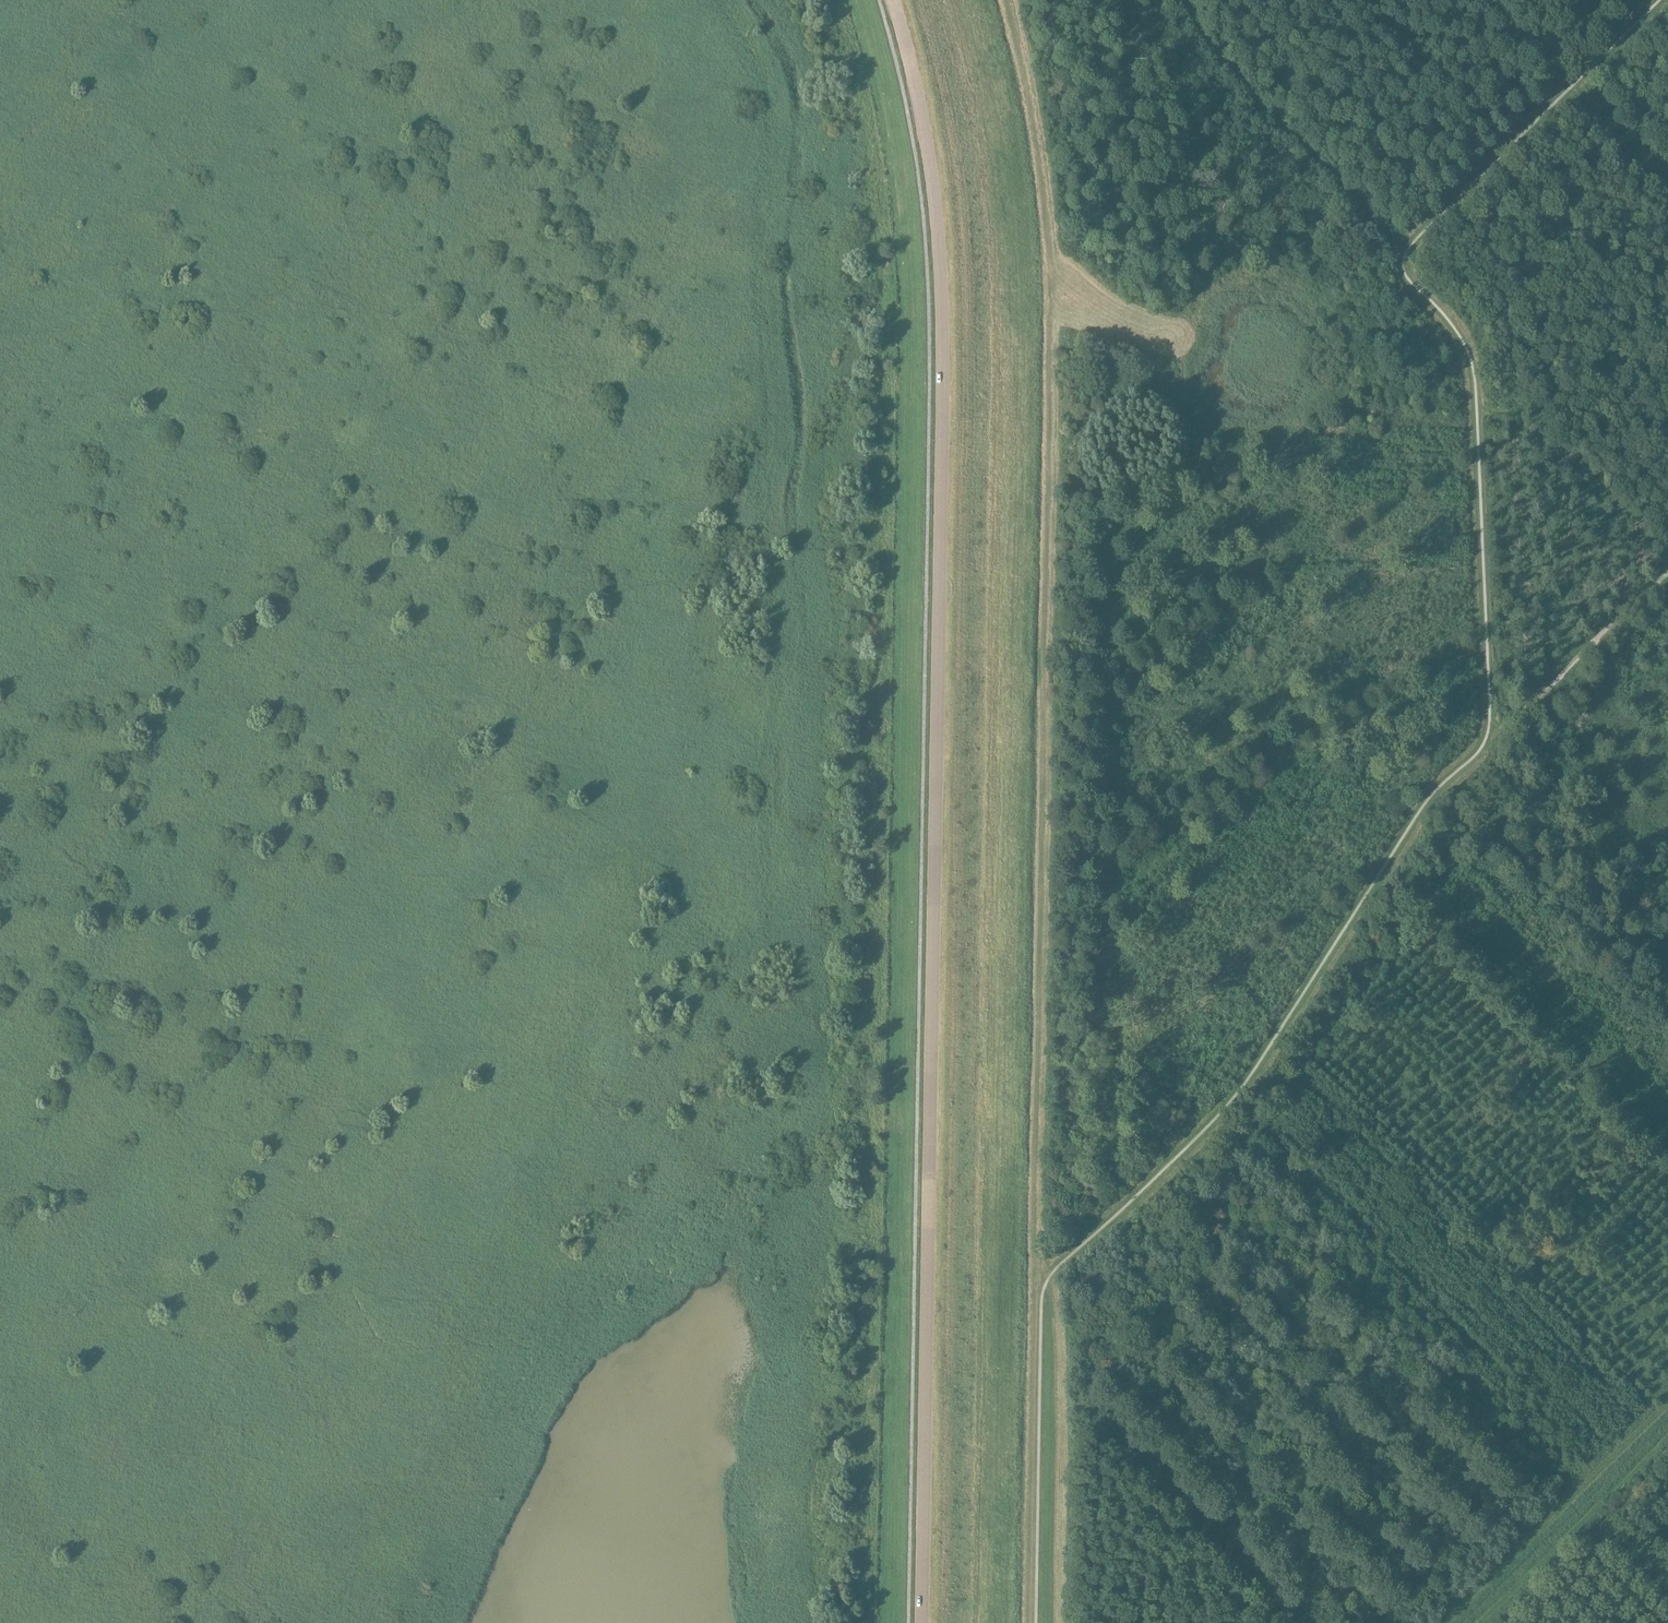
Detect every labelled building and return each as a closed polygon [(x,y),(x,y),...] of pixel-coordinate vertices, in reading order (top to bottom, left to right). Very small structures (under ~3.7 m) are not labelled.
[(1058,726),(1056,733),(1066,736),(1068,730),(1058,726)]
